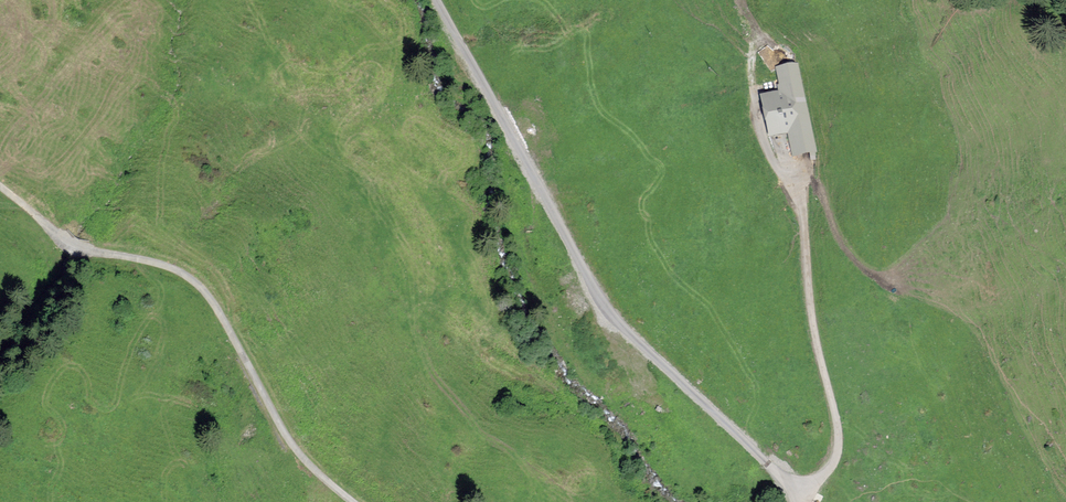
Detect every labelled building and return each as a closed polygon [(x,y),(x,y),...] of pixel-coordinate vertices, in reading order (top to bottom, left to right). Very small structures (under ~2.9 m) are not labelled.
[(778,94),(758,98),(766,139),(786,135),(791,159),(815,154),(797,66),(773,70),(778,94)]
